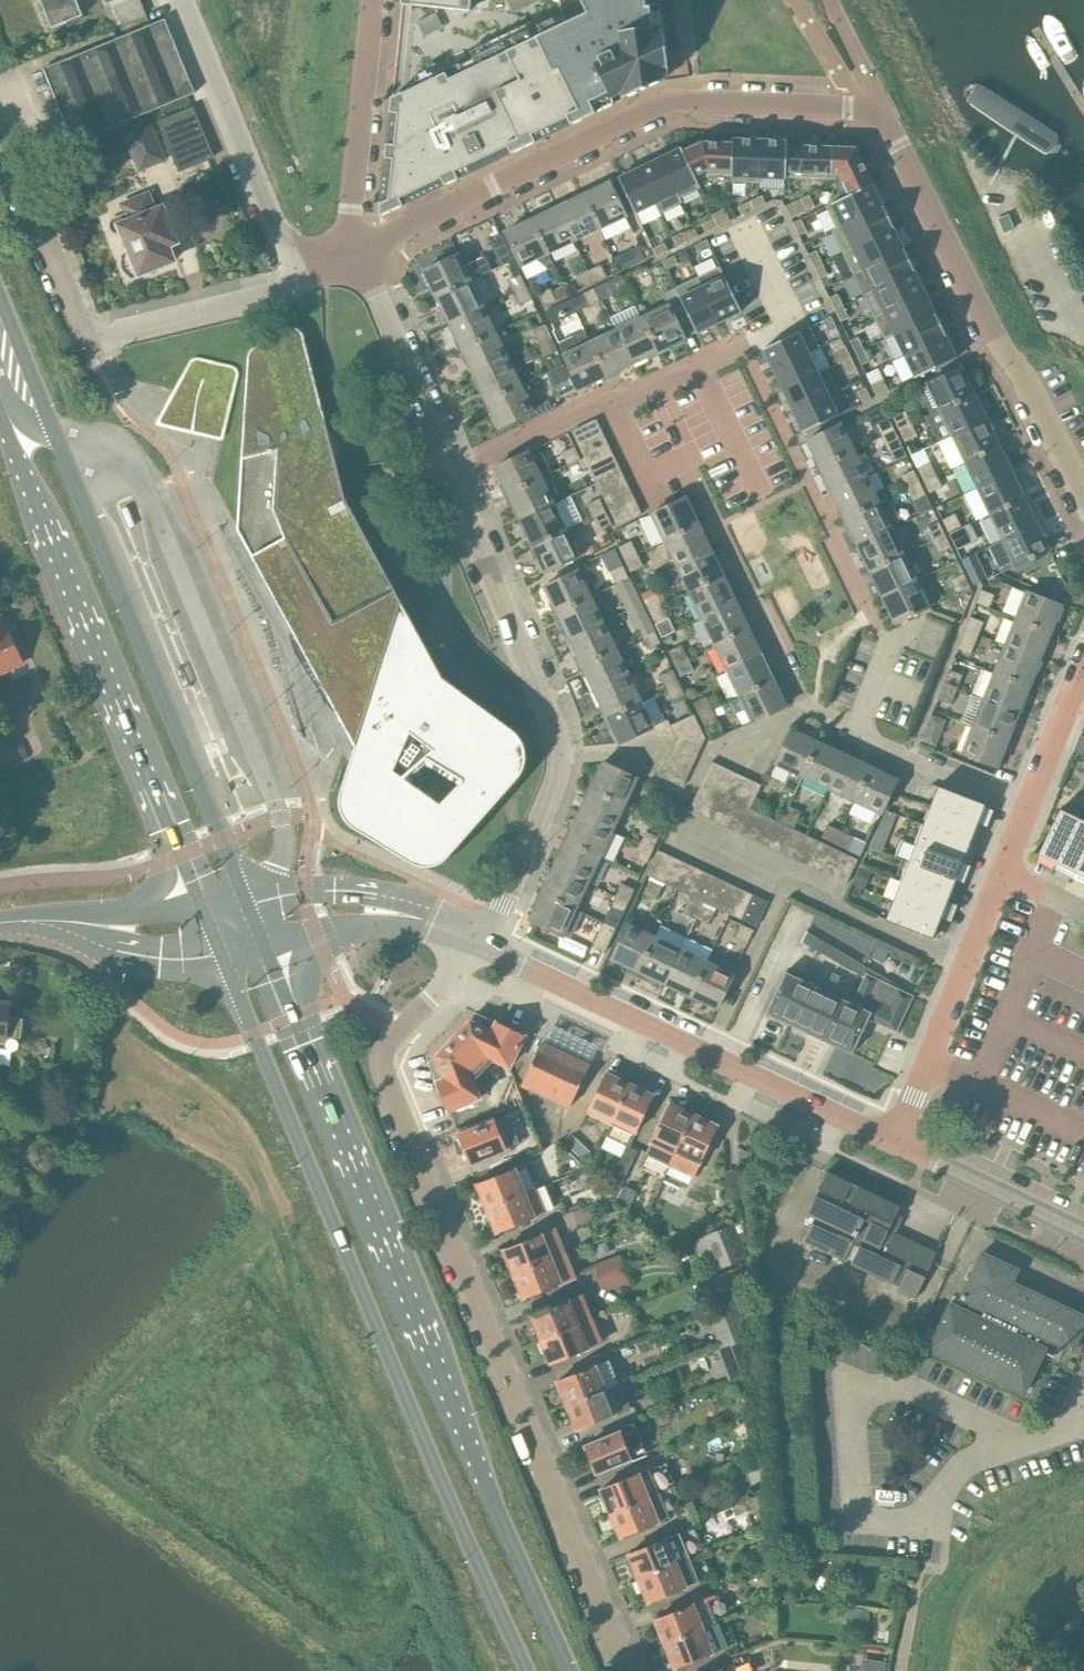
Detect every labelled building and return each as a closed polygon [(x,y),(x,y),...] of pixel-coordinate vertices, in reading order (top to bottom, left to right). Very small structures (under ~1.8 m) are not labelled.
[(52,27),(83,15),(77,0),(41,0),(52,27)] [(113,28),(146,14),(140,0),(102,0),(113,28)] [(665,80),(661,72),(669,71),(660,0),(402,0),(380,217),(665,80)] [(166,19),(45,68),(75,142),(196,93),(166,19)] [(974,101),(1054,158),(1067,141),(987,84),(974,101)] [(193,108),(160,122),(181,171),(213,157),(193,108)] [(125,136),(139,171),(166,160),(152,125),(125,136)] [(732,175),(731,182),(742,182),(759,183),(760,183),(760,178),(759,178),(761,140),(733,139),(733,143),(734,143),(733,169),(732,169),(732,175)] [(761,140),(759,178),(760,178),(787,179),(787,178),(787,171),(786,171),(787,147),(787,145),(788,145),(788,141),(761,140)] [(684,151),(683,152),(694,175),(695,175),(698,180),(710,174),(732,175),(732,169),(733,169),(734,143),(733,143),(703,142),(684,151)] [(787,147),(786,171),(787,171),(787,178),(812,178),(832,179),(834,147),(789,145),(788,145),(787,145),(787,147)] [(682,147),(661,157),(680,198),(681,198),(701,188),(698,180),(695,175),(694,175),(683,152),(684,151),(682,147)] [(834,147),(832,179),(836,179),(844,197),(849,195),(850,195),(873,184),(856,148),(834,147)] [(651,162),(640,167),(658,203),(656,204),(661,213),(662,213),(678,205),(683,203),(683,202),(681,198),(680,198),(661,157),(651,162)] [(619,178),(636,213),(646,209),(656,204),(658,203),(640,167),(619,178)] [(585,194),(601,228),(627,216),(610,181),(585,194)] [(844,197),(827,206),(837,227),(837,228),(884,206),(873,184),(850,195),(849,195),(844,197)] [(575,240),(601,228),(585,194),(559,206),(575,240)] [(127,212),(116,217),(112,220),(110,226),(112,231),(117,234),(123,234),(140,275),(175,260),(169,246),(177,242),(163,207),(155,211),(148,195),(124,205),(127,212)] [(763,195),(751,201),(755,209),(766,203),(763,195)] [(801,199),(794,202),(800,214),(807,211),(801,199)] [(751,201),(739,207),(743,215),(755,209),(751,201)] [(794,202),(785,206),(791,218),(800,214),(794,202)] [(550,253),(575,240),(559,206),(533,218),(550,253)] [(837,227),(832,230),(833,230),(843,252),(894,227),(884,206),(837,228),(837,227)] [(737,217),(733,209),(722,215),(726,222),(737,217)] [(1008,214),(998,219),(1005,233),(1015,228),(1008,214)] [(550,253),(533,218),(505,232),(522,266),(537,259),(546,266),(554,263),(548,253),(550,253)] [(716,218),(703,225),(707,233),(720,226),(716,218)] [(801,219),(793,223),(799,235),(807,231),(801,219)] [(894,227),(843,252),(853,273),(905,249),(894,227)] [(695,229),(683,234),(687,242),(699,237),(695,229)] [(514,261),(503,235),(491,241),(502,266),(514,261)] [(707,239),(696,245),(699,253),(711,247),(707,239)] [(653,249),(654,251),(656,254),(657,257),(669,251),(665,243),(653,249)] [(646,258),(639,246),(615,258),(621,271),(646,258)] [(905,249),(853,273),(864,295),(915,270),(905,249)] [(817,250),(809,254),(814,266),(822,262),(817,250)] [(425,270),(437,296),(471,280),(493,270),(486,257),(465,267),(459,254),(425,270)] [(674,255),(663,261),(664,264),(664,265),(666,269),(678,263),(674,255)] [(822,262),(814,266),(820,278),(828,274),(822,262)] [(590,269),(596,282),(607,277),(601,264),(590,269)] [(720,266),(698,277),(720,322),(742,311),(720,266)] [(581,289),(596,282),(590,269),(575,276),(581,289)] [(915,270),(864,295),(874,316),(925,292),(915,270)] [(514,292),(527,286),(521,274),(508,280),(514,292)] [(622,275),(598,286),(603,299),(628,287),(622,275)] [(698,277),(676,288),(676,289),(697,333),(720,322),(698,277)] [(484,307),(471,280),(437,296),(450,323),(484,307)] [(533,298),(527,286),(514,292),(520,304),(533,298)] [(589,305),(603,299),(598,286),(584,293),(589,305)] [(538,295),(544,307),(568,295),(564,287),(554,293),(551,288),(538,295)] [(925,292),(874,316),(885,338),(885,339),(895,335),(894,333),(936,313),(925,292)] [(837,294),(829,298),(835,309),(843,305),(837,294)] [(570,300),(547,311),(552,324),(576,313),(570,300)] [(643,317),(659,351),(686,338),(669,304),(643,317)] [(843,305),(835,309),(841,321),(849,317),(843,305)] [(497,334),(484,307),(450,323),(463,350),(497,334)] [(936,313),(894,333),(895,335),(899,344),(905,355),(946,335),(936,313)] [(831,316),(823,319),(828,331),(836,327),(831,316)] [(617,329),(633,363),(659,351),(643,317),(617,329)] [(539,344),(551,338),(545,326),(533,332),(539,344)] [(248,360),(238,528),(265,578),(357,745),(350,765),(341,794),(340,799),(341,805),(341,809),(344,815),(347,821),(354,828),(400,855),(413,863),(420,866),(429,866),(438,864),(445,860),(449,856),(501,798),(516,780),(518,778),(523,772),(526,763),(526,754),(526,752),(524,744),(519,736),(512,729),(476,702),(444,678),(430,653),(367,536),(346,499),(340,473),(329,432),(304,335),(301,331),(297,327),(292,327),(287,328),(256,346),(253,349),(250,353),(249,358),(248,360)] [(607,376),(633,363),(617,329),(591,341),(607,376)] [(581,388),(607,376),(591,341),(591,342),(586,330),(559,343),(581,388)] [(795,333),(763,349),(773,370),(809,352),(799,332),(797,333),(795,333)] [(463,350),(475,375),(509,359),(497,334),(463,350)] [(946,335),(905,355),(916,378),(957,358),(946,335)] [(858,337),(850,341),(856,352),(864,348),(858,337)] [(551,338),(539,344),(545,358),(558,352),(551,338)] [(850,356),(845,345),(837,348),(843,360),(850,356)] [(864,348),(856,352),(862,365),(870,361),(864,348)] [(809,352),(773,370),(783,390),(819,373),(819,372),(809,352)] [(851,357),(843,361),(849,374),(857,370),(851,357)] [(475,375),(487,401),(521,385),(509,359),(475,375)] [(577,390),(564,364),(547,372),(560,398),(577,390)] [(928,383),(940,410),(975,393),(962,367),(928,383)] [(819,373),(783,390),(793,410),(829,393),(829,394),(839,390),(828,368),(819,372),(819,373)] [(160,425),(197,434),(200,401),(206,379),(184,372),(158,420),(158,423),(160,425)] [(884,391),(878,379),(870,383),(876,395),(884,391)] [(534,411),(521,385),(487,401),(500,427),(534,411)] [(870,398),(864,386),(856,390),(862,401),(870,398)] [(829,393),(793,410),(803,432),(839,415),(829,394),(829,393)] [(953,435),(987,419),(975,393),(940,410),(953,435)] [(883,437),(895,430),(883,406),(875,409),(882,422),(877,424),(883,437)] [(899,429),(912,423),(906,410),(893,416),(899,429)] [(572,430),(578,443),(603,431),(597,418),(572,430)] [(965,461),(1000,445),(987,419),(953,435),(965,461)] [(820,466),(854,450),(842,423),(807,440),(820,466)] [(918,435),(912,423),(899,429),(905,441),(918,435)] [(902,443),(895,430),(883,437),(889,449),(902,443)] [(603,431),(578,443),(584,455),(608,443),(603,431)] [(608,443),(584,455),(589,466),(614,454),(608,443)] [(978,487),(1012,471),(1000,445),(965,461),(978,487)] [(562,452),(568,465),(581,458),(575,446),(562,452)] [(833,492),(867,476),(854,450),(820,466),(833,492)] [(508,493),(542,477),(529,451),(495,467),(508,493)] [(614,454),(589,466),(595,478),(620,466),(614,454)] [(587,471),(581,458),(568,465),(575,477),(587,471)] [(924,481),(937,475),(931,462),(918,468),(924,481)] [(620,466),(595,478),(600,489),(625,477),(620,466)] [(907,488),(920,482),(914,469),(901,475),(907,488)] [(990,513),(1025,497),(1012,471),(978,487),(990,513)] [(937,475),(924,481),(930,493),(943,486),(937,475)] [(845,518),(879,502),(867,476),(833,492),(845,518)] [(520,520),(554,503),(542,477),(508,493),(520,520)] [(606,501),(631,489),(625,477),(600,489),(606,501)] [(920,482),(907,488),(914,501),(926,495),(920,482)] [(612,513),(636,501),(631,489),(606,501),(612,513)] [(665,540),(699,524),(686,497),(652,513),(665,540)] [(892,528),(902,523),(889,497),(879,502),(845,518),(858,544),(892,528)] [(1003,539),(1037,523),(1025,497),(990,513),(1003,539)] [(593,517),(606,511),(600,498),(587,505),(593,517)] [(636,501),(612,513),(618,525),(642,513),(636,501)] [(567,530),(554,503),(520,520),(533,547),(567,530)] [(606,511),(593,517),(599,529),(612,523),(606,511)] [(955,513),(943,519),(949,532),(961,525),(955,513)] [(933,540),(945,534),(940,522),(927,528),(933,540)] [(892,528),(858,544),(870,570),(904,554),(915,549),(902,523),(892,528)] [(1050,549),(1037,523),(1003,539),(1016,566),(1050,549)] [(712,550),(699,524),(665,540),(678,566),(712,550)] [(965,525),(950,533),(958,548),(973,541),(965,525)] [(580,556),(567,530),(533,547),(546,572),(580,556)] [(952,546),(945,534),(933,540),(939,553),(952,546)] [(625,559),(638,553),(632,540),(619,546),(625,559)] [(724,575),(712,550),(678,566),(690,592),(724,575)] [(644,565),(638,553),(625,559),(631,571),(644,565)] [(883,596),(917,580),(904,554),(870,570),(883,596)] [(617,584),(629,578),(623,565),(611,571),(617,584)] [(974,584),(987,578),(981,566),(968,572),(974,584)] [(545,586),(557,613),(591,596),(579,570),(545,586)] [(958,592),(970,586),(964,573),(952,579),(958,592)] [(737,601),(724,575),(690,592),(703,618),(737,601)] [(628,611),(643,603),(630,577),(629,578),(617,584),(615,585),(628,611)] [(930,606),(917,580),(883,596),(895,623),(930,606)] [(995,594),(982,588),(977,602),(990,607),(995,594)] [(1016,618),(1051,632),(1062,605),(1027,591),(1016,618)] [(644,599),(650,611),(663,605),(657,592),(644,599)] [(591,596),(557,613),(570,639),(604,622),(591,596)] [(715,644),(749,627),(737,601),(703,618),(715,644)] [(640,636),(642,635),(654,629),(655,629),(643,603),(628,611),(640,636)] [(669,617),(663,605),(650,611),(656,624),(669,617)] [(5,670),(4,668),(23,659),(10,631),(8,631),(1,616),(0,617),(0,672),(5,670)] [(971,616),(966,629),(979,635),(984,621),(971,616)] [(1051,632),(1016,618),(1005,645),(1041,659),(1051,632)] [(582,665),(616,648),(604,622),(570,639),(582,665)] [(728,670),(762,653),(749,627),(715,644),(728,670)] [(661,642),(654,629),(642,635),(649,648),(661,642)] [(979,635),(966,629),(958,648),(971,653),(979,635)] [(669,650),(675,663),(688,657),(682,644),(669,650)] [(1041,659),(1005,645),(995,672),(1030,686),(1041,659)] [(595,691),(629,674),(616,648),(582,665),(595,691)] [(740,696),(774,679),(762,653),(728,670),(740,696)] [(694,670),(688,657),(675,663),(681,676),(694,670)] [(667,688),(679,682),(673,669),(660,675),(667,688)] [(950,669),(945,683),(958,688),(963,674),(950,669)] [(1030,686),(995,672),(984,699),(1019,713),(1030,686)] [(607,716),(641,700),(629,674),(595,691),(607,716)] [(740,696),(721,705),(727,717),(746,708),(753,722),(787,706),(774,679),(740,696)] [(679,682),(667,688),(673,701),(686,694),(679,682)] [(958,688),(945,683),(939,696),(953,701),(958,688)] [(694,702),(700,715),(713,709),(707,696),(694,702)] [(1009,739),(1019,713),(984,699),(974,725),(1009,739)] [(654,727),(641,700),(607,716),(620,743),(654,727)] [(713,709),(700,715),(706,728),(719,722),(713,709)] [(677,738),(706,738),(695,714),(670,725),(677,738)] [(1009,739),(974,725),(963,753),(998,767),(1009,739)] [(794,794),(819,742),(792,729),(776,764),(791,771),(782,789),(794,794)] [(1081,734),(1074,750),(1083,756),(1083,736),(1081,734)] [(671,750),(695,761),(706,738),(677,738),(671,750)] [(803,776),(829,788),(845,754),(819,742),(803,776)] [(671,750),(665,762),(689,773),(695,761),(671,750)] [(829,788),(855,801),(871,766),(845,754),(829,788)] [(714,790),(725,767),(712,761),(701,784),(714,790)] [(591,788),(625,804),(638,778),(604,762),(591,788)] [(683,786),(689,773),(665,762),(659,775),(683,786)] [(898,779),(871,766),(855,801),(882,813),(898,779)] [(737,772),(725,767),(714,790),(726,796),(737,772)] [(749,778),(737,772),(726,796),(738,802),(749,778)] [(762,784),(749,778),(738,802),(750,807),(751,808),(762,784)] [(690,809),(703,815),(714,790),(701,784),(690,809)] [(931,805),(979,823),(986,804),(939,785),(931,805)] [(625,804),(591,788),(579,814),(613,831),(625,804)] [(714,790),(703,815),(714,820),(726,796),(714,790)] [(678,798),(665,792),(659,805),(672,811),(678,798)] [(714,820),(726,826),(738,802),(726,796),(714,820)] [(738,802),(726,826),(738,832),(750,807),(738,802)] [(802,812),(789,805),(782,818),(795,825),(802,812)] [(979,823),(931,805),(923,824),(971,842),(979,823)] [(738,832),(750,837),(762,813),(751,808),(750,807),(738,832)] [(1038,855),(1057,864),(1080,817),(1061,808),(1038,855)] [(750,837),(762,843),(774,819),(762,813),(750,837)] [(601,857),(613,831),(579,814),(567,840),(601,857)] [(1083,855),(1083,820),(1080,817),(1057,864),(1076,872),(1083,855)] [(786,825),(774,819),(762,843),(774,849),(786,825)] [(835,843),(841,830),(828,824),(822,837),(835,843)] [(971,842),(923,824),(916,843),(964,861),(971,842)] [(774,849),(786,855),(798,830),(786,825),(774,849)] [(786,855),(798,860),(810,836),(798,830),(786,855)] [(841,830),(835,843),(848,849),(854,836),(841,830)] [(647,831),(641,844),(654,850),(660,837),(647,831)] [(822,842),(810,836),(798,860),(810,866),(822,842)] [(964,861),(916,843),(904,838),(896,857),(909,862),(956,880),(964,861)] [(601,857),(567,840),(555,866),(589,883),(601,857)] [(810,866),(822,872),(834,847),(822,842),(810,866)] [(654,850),(641,844),(635,857),(648,863),(654,850)] [(822,872),(834,877),(846,853),(834,847),(822,872)] [(660,880),(671,855),(659,849),(647,874),(660,880)] [(859,859),(846,853),(834,877),(847,883),(859,859)] [(671,855),(660,880),(672,886),(683,861),(671,855)] [(1076,872),(1083,877),(1083,855),(1076,872)] [(672,886),(684,892),(695,867),(683,861),(672,886)] [(956,880),(909,862),(901,881),(949,899),(956,880)] [(589,883),(555,866),(542,893),(577,909),(589,883)] [(684,892),(691,895),(696,897),(707,872),(695,867),(684,892)] [(708,903),(719,878),(707,872),(696,897),(704,901),(708,903)] [(720,909),(732,884),(719,878),(708,903),(720,909)] [(663,886),(650,880),(644,893),(657,899),(663,886)] [(949,899),(901,881),(894,900),(941,918),(949,899)] [(622,883),(616,896),(629,902),(635,889),(622,883)] [(732,884),(720,909),(732,914),(744,889),(732,884)] [(744,920),(756,895),(744,889),(732,914),(744,920)] [(577,909),(542,893),(530,919),(568,937),(572,936),(584,912),(577,909)] [(696,918),(702,905),(704,901),(696,897),(691,895),(684,912),(696,918)] [(756,895),(744,920),(757,926),(769,901),(756,895)] [(629,902),(616,896),(605,920),(618,926),(629,902)] [(941,918),(894,900),(886,919),(934,938),(941,918)] [(702,905),(696,918),(709,924),(716,911),(702,905)] [(593,946),(606,952),(617,927),(604,921),(593,946)] [(639,971),(656,937),(629,924),(613,958),(639,971)] [(749,943),(755,930),(742,924),(736,937),(749,943)] [(665,983),(682,949),(656,937),(639,971),(665,983)] [(877,946),(872,957),(884,963),(889,951),(877,946)] [(708,961),(682,949),(665,983),(691,996),(708,961)] [(711,953),(708,961),(691,996),(718,1008),(738,966),(711,953)] [(853,1003),(786,971),(767,1013),(852,1053),(869,1018),(872,1012),(853,1003)] [(914,995),(867,973),(853,1003),(872,1012),(869,1018),(897,1031),(914,995)] [(10,1009),(11,1003),(0,1002),(0,1037),(20,1040),(23,1010),(10,1009)] [(525,1035),(497,1021),(493,1031),(471,1021),(438,1056),(447,1078),(437,1082),(448,1111),(481,1098),(470,1072),(487,1055),(510,1066),(525,1035)] [(546,1095),(566,1054),(542,1043),(522,1084),(546,1095)] [(566,1054),(546,1095),(570,1107),(590,1066),(566,1054)] [(614,1120),(630,1084),(606,1073),(589,1109),(614,1120)] [(512,1081),(505,1100),(508,1107),(524,1101),(516,1080),(512,1081)] [(654,1096),(630,1084),(614,1120),(637,1131),(654,1096)] [(653,1139),(640,1168),(664,1179),(694,1115),(670,1103),(661,1123),(653,1139)] [(493,1114),(496,1121),(459,1136),(470,1163),(520,1142),(506,1108),(493,1114)] [(718,1126),(694,1115),(664,1179),(681,1187),(685,1177),(692,1181),(718,1126)] [(574,1135),(566,1143),(578,1154),(585,1146),(574,1135)] [(488,1207),(544,1185),(524,1193),(515,1168),(478,1183),(488,1207)] [(616,1170),(611,1181),(621,1186),(626,1175),(616,1170)] [(901,1205),(828,1171),(804,1220),(811,1223),(803,1240),(900,1286),(898,1289),(916,1298),(937,1252),(896,1233),(900,1226),(892,1223),(901,1205)] [(544,1185),(488,1207),(498,1232),(554,1210),(544,1185)] [(625,1185),(618,1200),(629,1211),(637,1191),(625,1185)] [(748,1256),(735,1223),(704,1236),(717,1269),(748,1256)] [(515,1273),(566,1253),(556,1228),(505,1249),(515,1273)] [(1083,1328),(1083,1313),(1012,1281),(1018,1269),(983,1252),(961,1298),(962,1299),(958,1306),(951,1303),(929,1348),(1025,1393),(1051,1339),(1074,1350),(1083,1328)] [(576,1277),(566,1253),(515,1273),(525,1298),(576,1277)] [(594,1263),(604,1289),(629,1280),(619,1253),(594,1263)] [(542,1339),(594,1318),(583,1293),(532,1315),(542,1339)] [(716,1328),(723,1344),(724,1348),(745,1339),(755,1335),(740,1297),(706,1310),(713,1329),(716,1328)] [(594,1318),(542,1339),(552,1364),(604,1343),(594,1318)] [(757,1369),(745,1339),(724,1348),(723,1344),(717,1346),(730,1379),(757,1369)] [(569,1405),(619,1385),(609,1359),(559,1380),(569,1405)] [(619,1385),(569,1405),(579,1429),(629,1409),(619,1385)] [(596,1471),(646,1451),(636,1425),(635,1424),(632,1423),(629,1423),(626,1424),(625,1425),(623,1426),(623,1427),(622,1430),(622,1431),(586,1446),(596,1471)] [(612,1512),(660,1493),(660,1492),(659,1493),(649,1469),(602,1488),(612,1512)] [(670,1517),(660,1493),(612,1512),(622,1537),(670,1517)] [(721,1511),(707,1517),(712,1528),(725,1522),(721,1511)] [(640,1578),(688,1558),(678,1533),(630,1553),(640,1578)] [(688,1558),(640,1578),(650,1602),(698,1582),(688,1558)] [(666,1643),(715,1624),(715,1623),(705,1599),(656,1619),(666,1643)] [(715,1624),(666,1643),(676,1668),(725,1648),(729,1647),(718,1621),(715,1623),(715,1624)] [(861,1670),(885,1670),(886,1662),(863,1659),(861,1670)]
